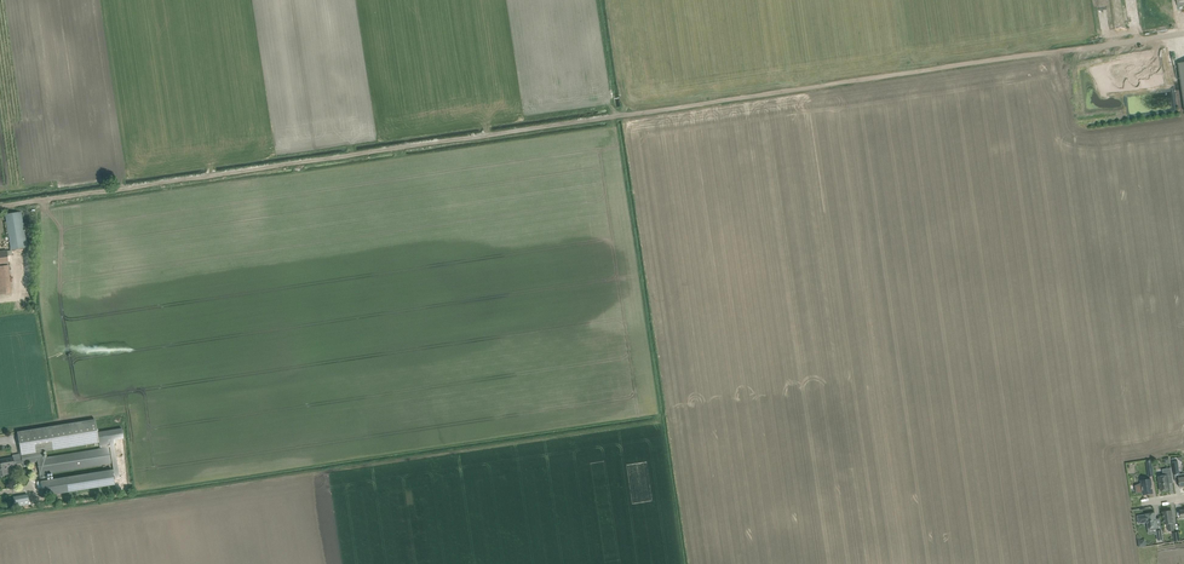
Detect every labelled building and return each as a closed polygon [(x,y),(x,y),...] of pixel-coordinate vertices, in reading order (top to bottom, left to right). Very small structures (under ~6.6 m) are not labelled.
[(27,248),(25,238),(22,212),(5,214),(9,240),(11,250),(12,250),(27,248)] [(7,250),(0,251),(0,266),(9,265),(8,263),(7,255),(7,251),(7,250)] [(99,442),(100,446),(110,445),(110,446),(115,445),(114,440),(113,430),(98,432),(97,432),(99,442),(99,443),(99,442)] [(43,496),(49,495),(114,485),(113,476),(112,470),(47,480),(46,473),(111,463),(108,448),(43,458),(42,452),(21,455),(22,460),(22,463),(23,464),(30,462),(38,461),(42,490),(43,494),(43,496)] [(14,465),(13,457),(0,460),(0,476),(11,474),(9,466),(14,465)] [(1159,477),(1161,491),(1170,490),(1169,483),(1173,483),(1174,483),(1171,468),(1163,470),(1164,475),(1163,476),(1159,477)] [(1141,481),(1144,495),(1153,493),(1151,479),(1141,481)] [(15,506),(29,504),(28,494),(13,497),(15,506)] [(1163,511),(1163,512),(1165,525),(1168,524),(1169,531),(1174,531),(1173,523),(1174,523),(1172,510),(1167,511),(1167,510),(1164,510),(1163,511)] [(1148,514),(1147,514),(1149,528),(1157,527),(1155,513),(1151,513),(1150,513),(1148,513),(1148,514)] [(1146,540),(1138,541),(1139,548),(1147,547),(1146,540)]
